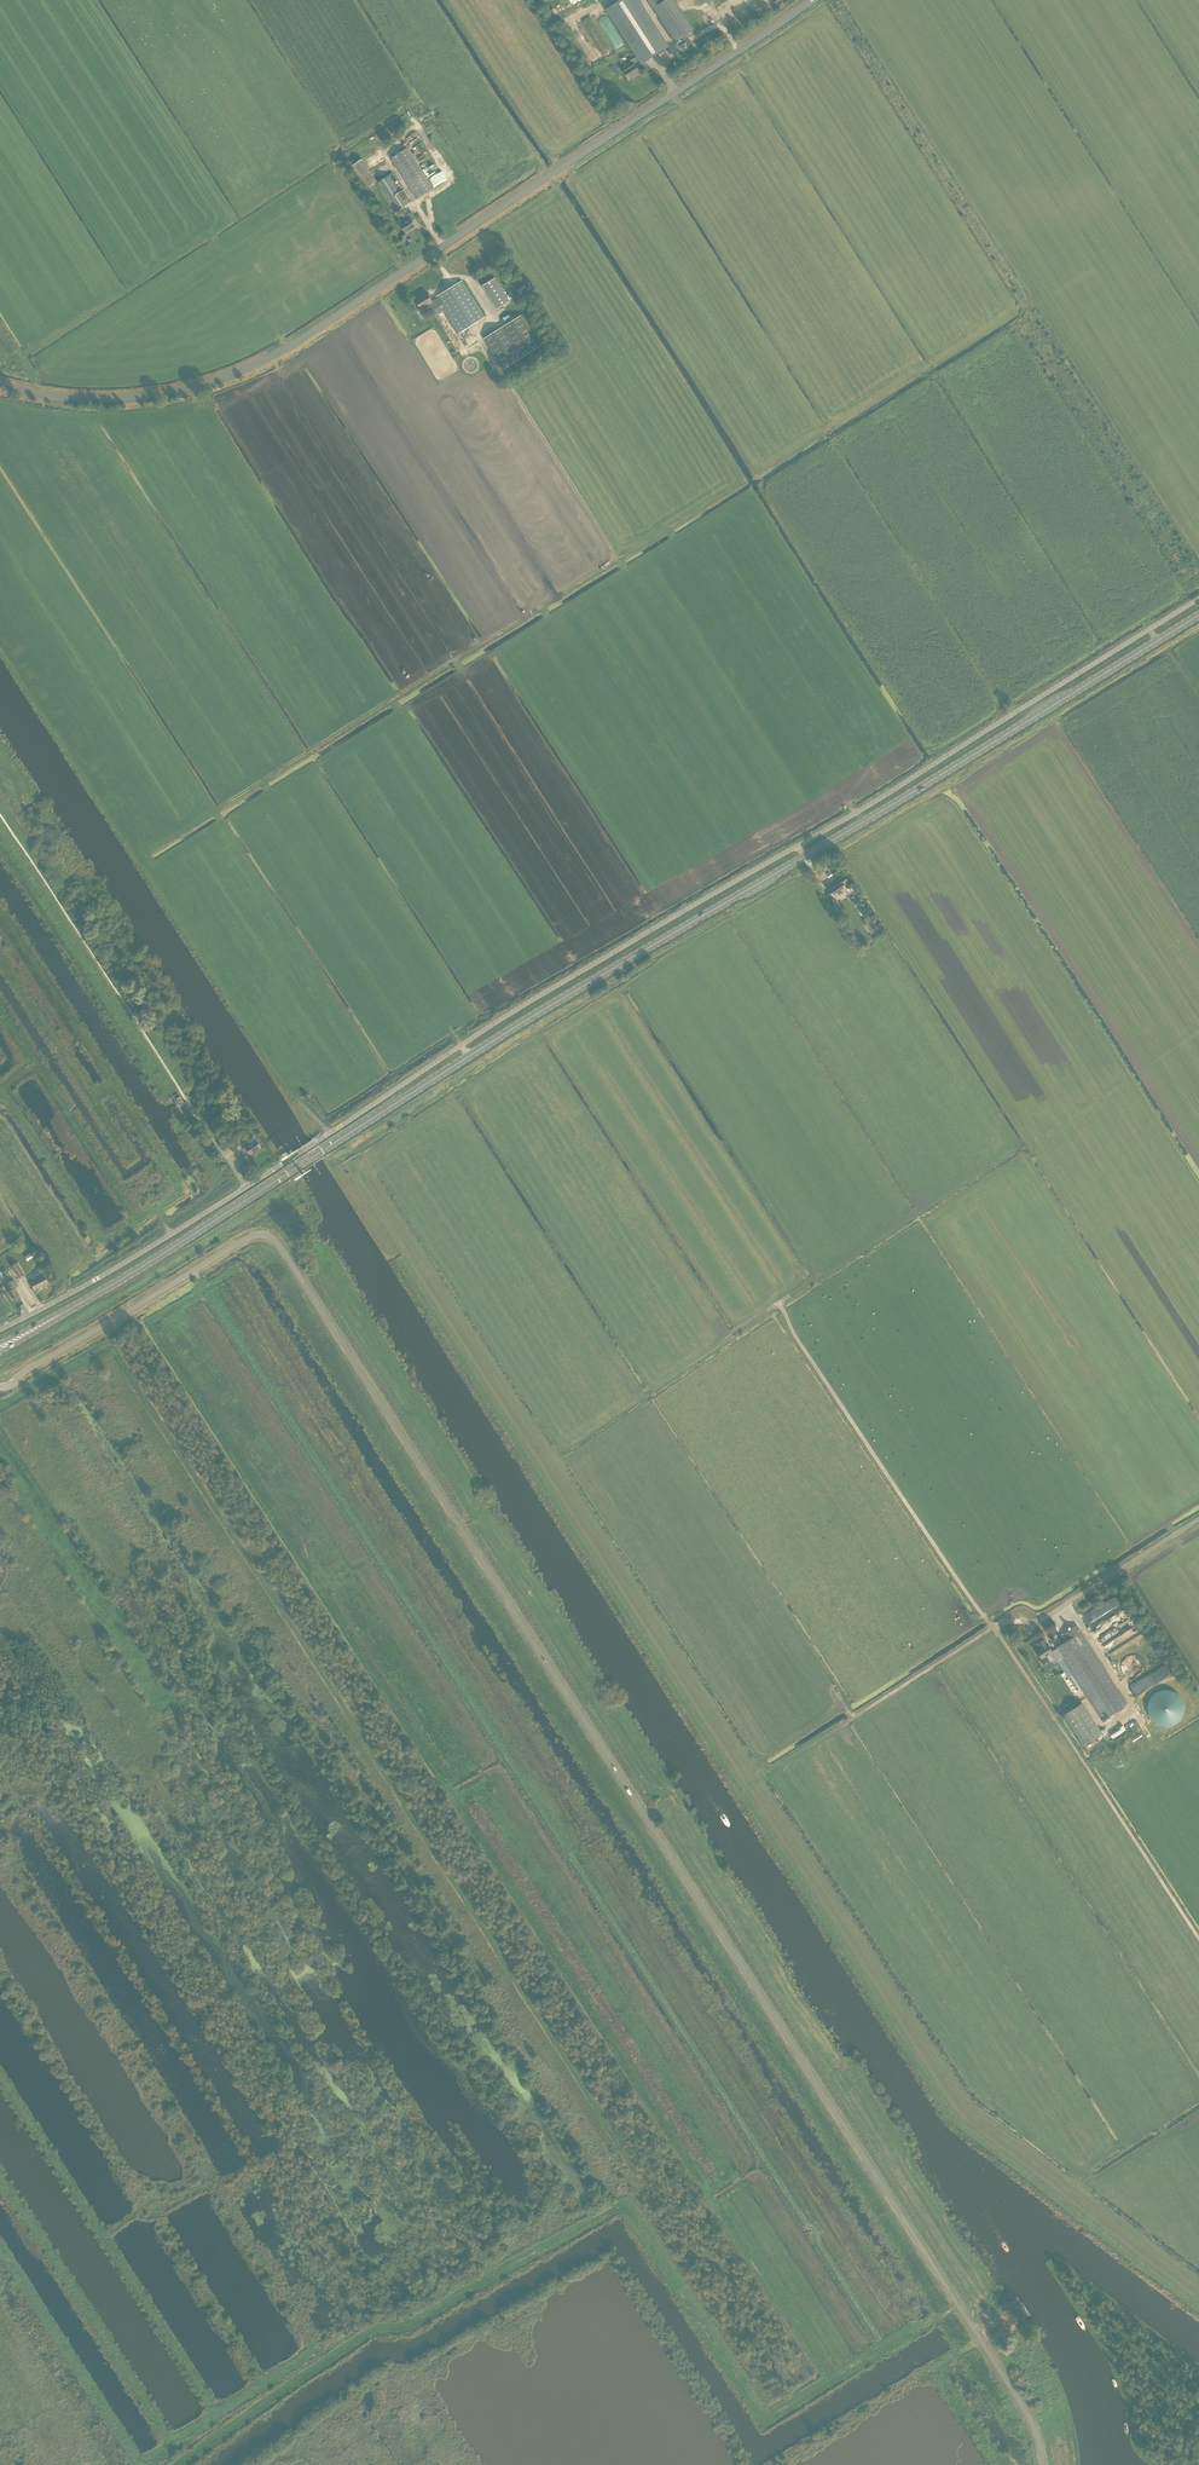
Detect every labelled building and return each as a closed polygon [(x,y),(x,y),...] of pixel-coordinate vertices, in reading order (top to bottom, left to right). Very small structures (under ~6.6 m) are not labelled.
[(572,0),(562,4),(563,5),(554,8),(557,14),(565,11),(564,9),(574,5),(572,0)] [(629,80),(640,73),(636,66),(642,63),(668,47),(638,0),(622,0),(607,9),(637,56),(629,61),(632,65),(623,71),(629,80)] [(674,42),(693,30),(674,0),(666,0),(664,1),(663,0),(647,0),(674,42)] [(406,137),(412,148),(418,145),(414,138),(417,137),(414,132),(406,137)] [(391,158),(416,199),(433,188),(407,148),(391,158)] [(429,158),(431,151),(424,149),(422,156),(429,158)] [(365,158),(367,163),(383,156),(381,154),(379,155),(378,153),(365,158)] [(377,181),(374,176),(373,175),(369,169),(356,178),(364,190),(377,181)] [(376,184),(395,213),(411,202),(404,190),(401,191),(390,175),(376,184)] [(415,219),(411,212),(403,217),(406,221),(401,225),(406,233),(416,227),(412,221),(415,219)] [(510,301),(495,278),(484,285),(498,308),(510,301)] [(430,304),(434,310),(436,314),(442,310),(440,306),(442,305),(460,333),(485,317),(462,281),(437,296),(438,298),(432,302),(427,294),(416,301),(421,309),(430,304)] [(540,346),(521,315),(484,338),(503,369),(540,346)] [(455,331),(447,320),(444,322),(441,319),(439,320),(450,335),(455,331)] [(824,881),(833,876),(828,868),(819,873),(824,881)] [(837,879),(839,882),(828,889),(834,897),(847,889),(844,884),(848,882),(844,875),(837,879)] [(843,910),(835,898),(829,902),(837,913),(843,910)] [(863,914),(856,899),(852,901),(859,916),(863,914)] [(877,930),(880,934),(883,932),(881,928),(874,917),(869,920),(867,917),(863,920),(865,923),(872,933),(877,930)] [(241,1152),(237,1146),(240,1144),(235,1136),(231,1139),(233,1141),(230,1143),(237,1154),(241,1152)] [(249,1144),(245,1147),(243,1148),(245,1151),(247,1150),(250,1154),(261,1147),(256,1140),(249,1144)] [(25,1257),(28,1261),(36,1255),(33,1251),(25,1257)] [(12,1266),(19,1278),(24,1274),(17,1262),(12,1266)] [(35,1274),(37,1277),(30,1281),(35,1290),(48,1283),(44,1274),(46,1273),(43,1267),(38,1270),(39,1272),(35,1274)] [(18,1286),(14,1279),(13,1280),(11,1277),(6,1280),(11,1290),(8,1292),(12,1299),(19,1295),(15,1287),(18,1286)] [(1127,1704),(1081,1632),(1077,1625),(1062,1634),(1066,1641),(1056,1648),(1056,1649),(1052,1651),(1044,1638),(1037,1643),(1041,1648),(1036,1651),(1041,1659),(1050,1653),(1054,1659),(1055,1658),(1057,1662),(1063,1659),(1101,1720),(1127,1704)] [(1146,1670),(1146,1667),(1146,1664),(1144,1661),(1142,1658),(1140,1656),(1137,1655),(1133,1654),(1130,1655),(1127,1656),(1124,1658),(1122,1661),(1121,1664),(1121,1667),(1121,1670),(1122,1673),(1124,1676),(1127,1678),(1130,1679),(1133,1680),(1137,1679),(1140,1678),(1142,1676),(1144,1673),(1146,1670)] [(1150,1718),(1153,1722),(1157,1725),(1162,1726),(1166,1727),(1171,1726),(1175,1724),(1179,1721),(1182,1717),(1183,1712),(1184,1708),(1183,1703),(1181,1699),(1178,1695),(1174,1693),(1170,1691),(1165,1691),(1161,1691),(1156,1693),(1152,1696),(1150,1700),(1148,1704),(1148,1709),(1148,1714),(1150,1718)] [(1082,1702),(1064,1714),(1083,1745),(1102,1733),(1082,1702)] [(1120,1731),(1121,1730),(1115,1721),(1111,1724),(1114,1730),(1109,1733),(1114,1741),(1123,1735),(1120,1731)] [(1098,1764),(1112,1757),(1109,1752),(1113,1750),(1111,1746),(1093,1755),(1098,1764)]
